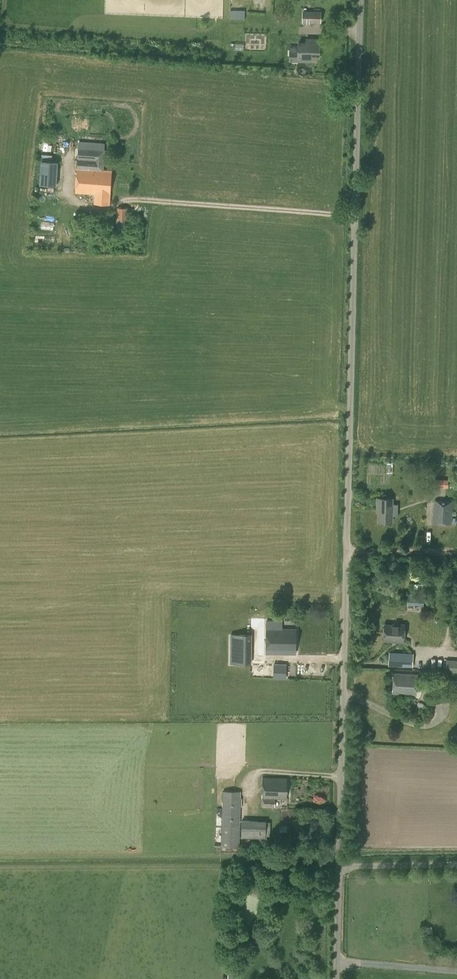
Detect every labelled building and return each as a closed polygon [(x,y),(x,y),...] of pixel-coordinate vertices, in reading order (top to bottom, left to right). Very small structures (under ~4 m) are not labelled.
[(244,18),(244,9),(228,9),(229,18),(244,18)] [(303,24),(322,24),(322,12),(303,12),(303,24)] [(297,43),(297,46),(289,46),(289,61),(297,61),(310,61),(310,57),(318,58),(318,39),(305,39),(305,43),(297,43)] [(89,129),(91,100),(73,99),(71,128),(89,129)] [(111,171),(103,171),(105,143),(79,141),(78,148),(75,193),(95,194),(95,203),(109,204),(111,171)] [(40,185),(56,186),(58,162),(41,161),(40,185)] [(126,220),(126,208),(118,207),(117,220),(126,220)] [(392,498),(377,498),(377,506),(378,506),(378,522),(391,522),(392,498)] [(453,502),(433,501),(432,523),(451,524),(453,502)] [(266,621),(266,629),(282,629),(281,621),(266,621)] [(384,624),(383,641),(391,641),(391,642),(404,643),(405,623),(392,623),(392,624),(384,624)] [(295,629),(282,629),(266,629),(266,653),(295,653),(295,629)] [(231,634),(230,664),(251,664),(252,635),(231,634)] [(412,666),(412,654),(390,653),(389,665),(412,666)] [(446,661),(445,671),(456,672),(456,661),(446,661)] [(285,666),(275,666),(275,676),(285,676),(285,666)] [(392,693),(416,694),(417,675),(393,674),(392,693)] [(450,702),(451,693),(450,681),(429,681),(429,703),(450,702)] [(262,778),(262,798),(262,807),(275,807),(275,798),(286,799),(287,778),(262,778)] [(222,791),(221,847),(239,847),(240,807),(242,807),(242,798),(240,798),(241,791),(222,791)]
